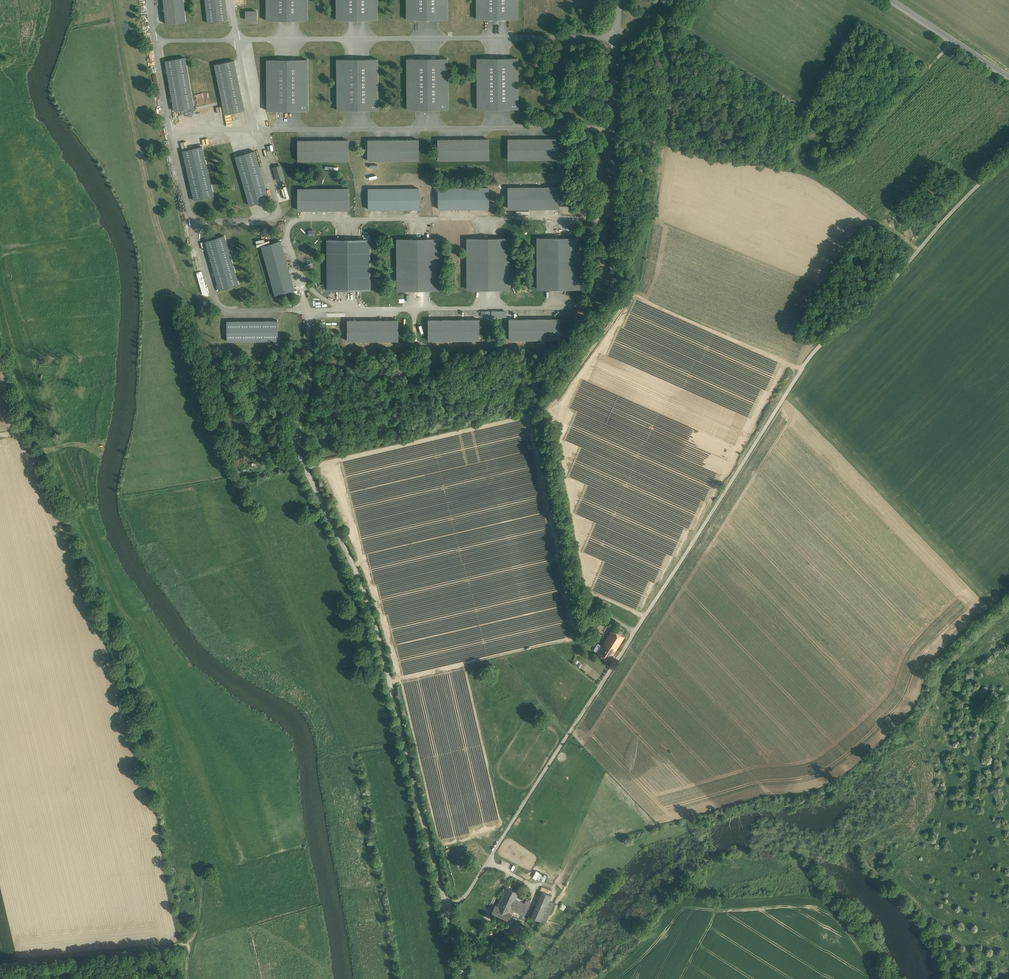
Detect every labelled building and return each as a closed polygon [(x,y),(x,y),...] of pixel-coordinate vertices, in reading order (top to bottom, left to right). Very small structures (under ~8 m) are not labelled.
[(187,19),(185,0),(164,0),(166,21),(187,19)] [(228,20),(226,0),(205,0),(207,22),(228,20)] [(267,21),(308,21),(308,0),(267,0),(267,21)] [(338,20),(378,20),(378,0),(338,0),(338,20)] [(408,20),(448,19),(448,0),(408,0),(408,20)] [(477,17),(517,16),(517,0),(477,0),(477,17)] [(257,20),(258,12),(247,12),(247,20),(257,20)] [(518,57),(478,58),(478,108),(519,107),(518,57)] [(175,111),(196,107),(187,58),(167,62),(175,111)] [(379,58),(338,59),(339,109),(379,108),(379,58)] [(449,59),(407,59),(407,109),(450,109),(449,59)] [(224,113),(245,109),(236,60),(215,64),(224,113)] [(308,60),(268,61),(268,111),(309,110),(308,60)] [(419,160),(419,139),(369,139),(369,160),(419,160)] [(488,161),(488,139),(438,140),(438,161),(488,161)] [(559,160),(559,139),(508,139),(508,160),(559,160)] [(349,161),(349,140),(299,140),(299,161),(349,161)] [(194,201),(215,196),(204,147),(184,152),(194,201)] [(251,206),(271,200),(257,152),(237,157),(251,206)] [(285,177),(281,165),(275,167),(278,180),(285,177)] [(560,208),(560,187),(510,187),(510,209),(560,208)] [(349,209),(349,188),(299,188),(299,210),(349,209)] [(489,209),(489,188),(439,188),(439,209),(489,209)] [(419,210),(419,189),(369,189),(369,210),(419,210)] [(458,232),(461,230),(453,219),(450,221),(458,232)] [(221,291),(241,285),(227,237),(207,243),(221,291)] [(508,239),(468,240),(468,289),(509,289),(508,239)] [(580,239),(539,239),(540,289),(580,289),(580,239)] [(440,240),(400,240),(400,290),(440,290),(440,240)] [(275,295),(296,289),(281,241),(261,247),(275,295)] [(369,241),(328,241),(329,291),(369,291),(369,241)] [(702,296),(701,301),(712,304),(714,299),(702,296)] [(479,341),(479,320),(429,320),(429,341),(479,341)] [(560,341),(560,320),(510,320),(510,341),(560,341)] [(279,343),(279,321),(229,322),(229,343),(279,343)] [(399,342),(399,321),(349,321),(349,342),(399,342)] [(590,596),(583,598),(586,609),(593,607),(590,596)] [(612,627),(597,651),(609,659),(624,635),(612,627)] [(537,869),(534,876),(545,881),(548,874),(537,869)] [(518,892),(506,886),(503,893),(515,898),(518,892)] [(542,891),(531,915),(541,919),(549,899),(551,895),(542,891)] [(515,898),(503,893),(499,901),(511,906),(515,898)] [(529,904),(515,898),(511,906),(512,906),(511,907),(525,913),(529,904)] [(549,899),(541,919),(545,921),(553,901),(549,899)] [(511,906),(499,901),(497,905),(495,904),(492,912),(507,919),(511,911),(509,911),(511,907),(512,906),(511,906)] [(522,928),(512,924),(509,930),(520,934),(522,928)]
